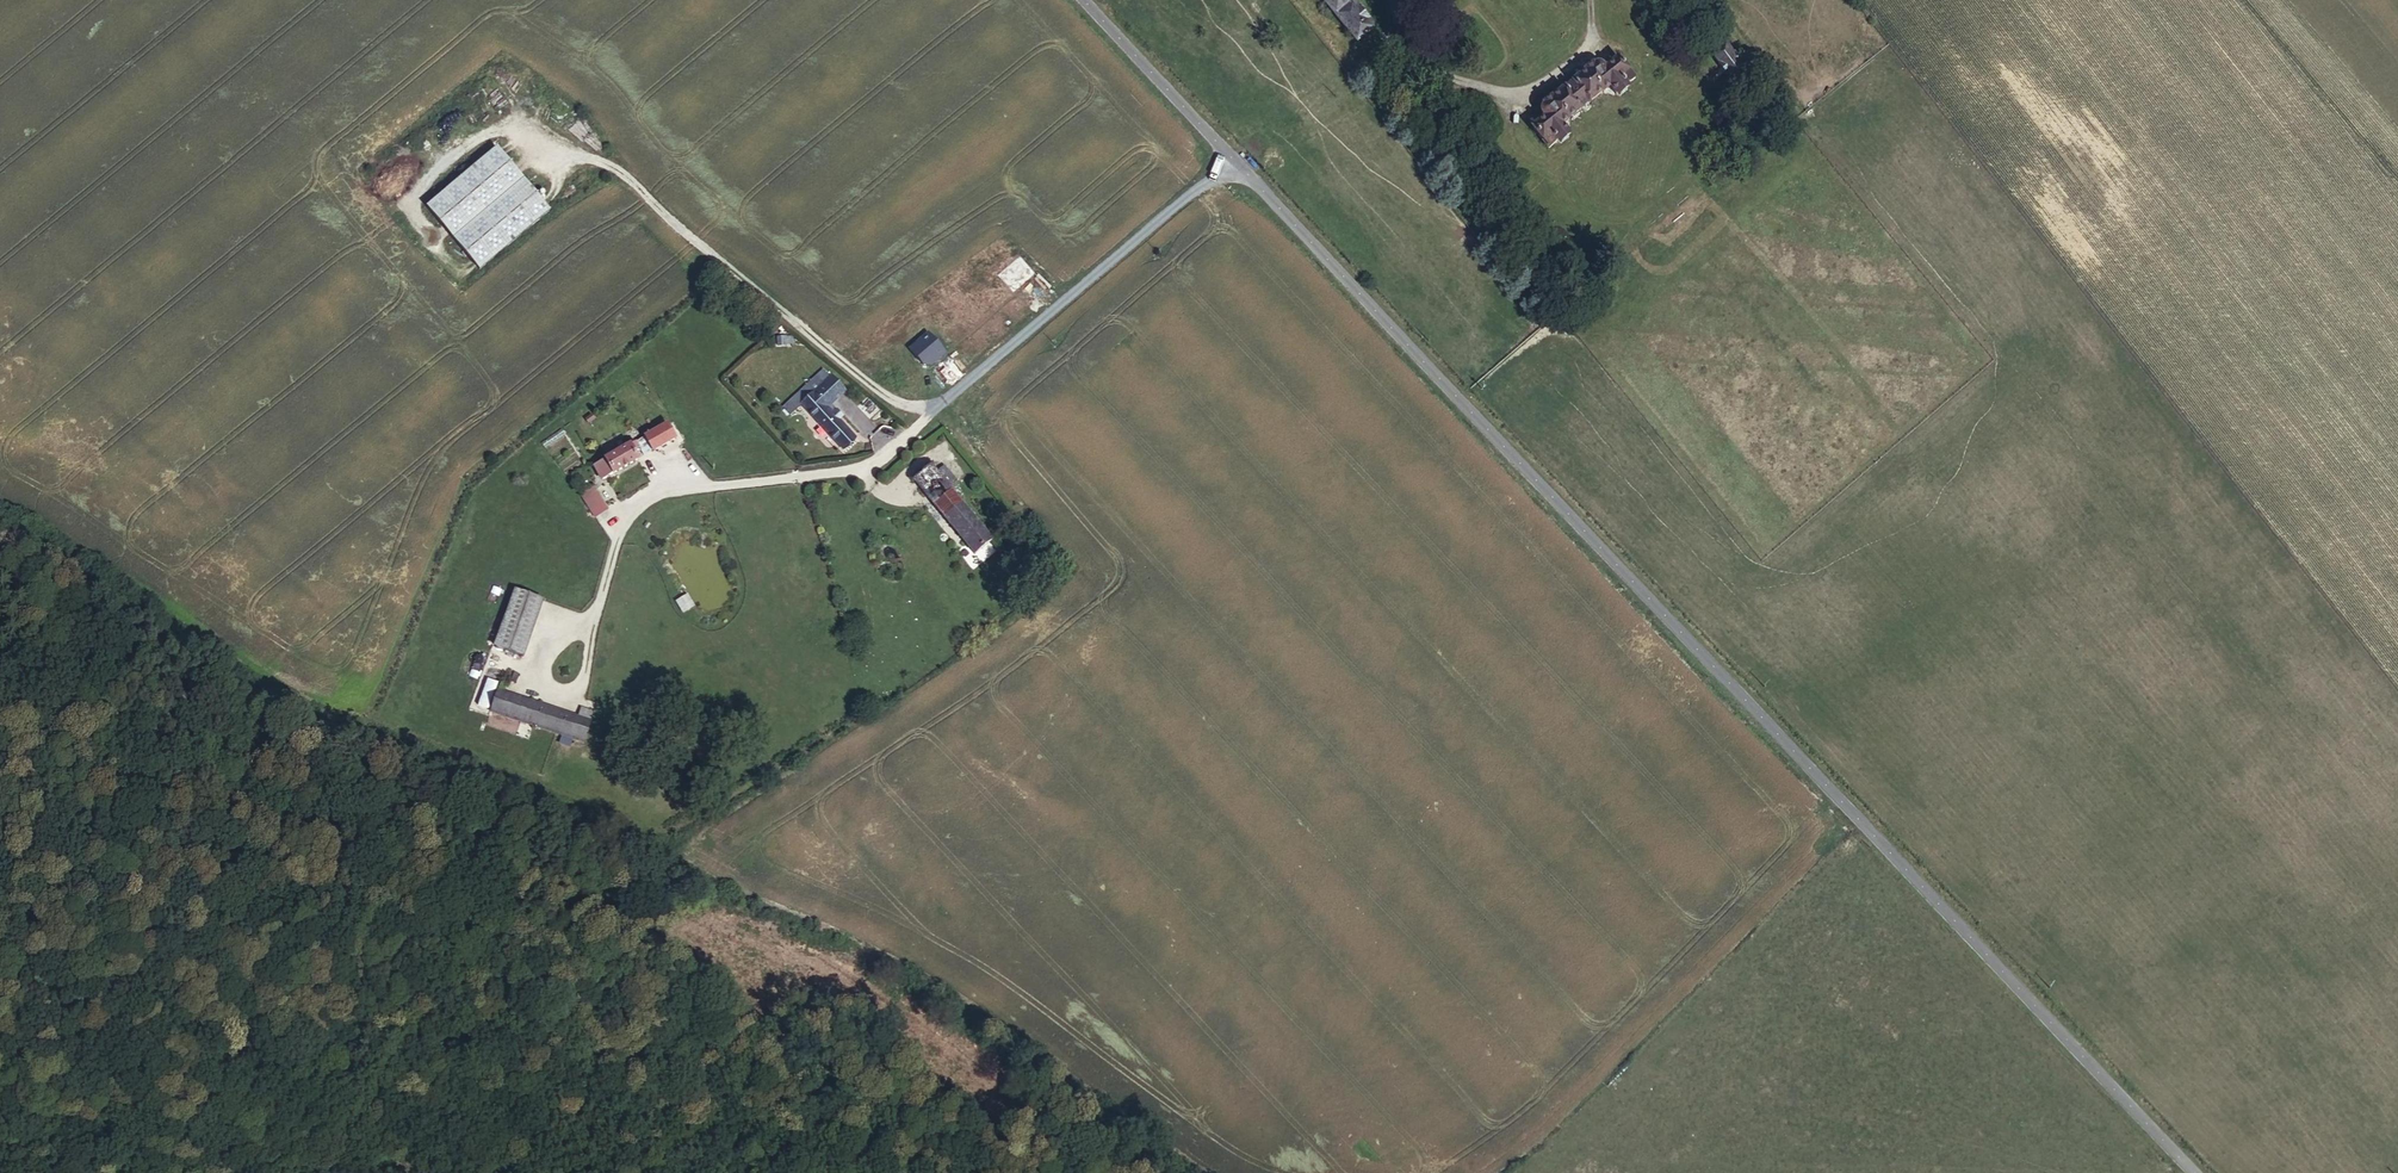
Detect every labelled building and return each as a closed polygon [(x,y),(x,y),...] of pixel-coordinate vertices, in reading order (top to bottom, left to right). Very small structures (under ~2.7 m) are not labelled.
[(1635,89),(1624,77),(1615,83),(1602,80),(1548,124),(1549,132),(1536,144),(1553,163),(1560,158),(1564,162),(1572,155),(1569,151),(1572,148),(1568,143),(1613,106),(1623,117),(1632,109),(1631,106),(1641,97),(1639,94),(1641,91),(1639,87),(1635,89)] [(418,223),(469,285),(539,228),(488,166),(418,223)] [(815,450),(829,436),(807,411),(792,425),(815,450)] [(848,457),(829,436),(815,450),(833,470),(848,457)] [(668,458),(659,442),(630,460),(639,475),(668,458)] [(593,500),(630,480),(625,468),(628,467),(625,462),(585,484),(593,500)] [(902,490),(942,539),(959,560),(973,578),(990,565),(921,475),(902,490)] [(599,529),(584,509),(577,514),(591,535),(599,529)] [(681,614),(694,607),(688,593),(674,600),(681,614)] [(534,622),(506,613),(488,672),(515,680),(534,622)] [(575,763),(582,743),(571,740),(490,713),(484,733),(575,763)] [(571,740),(582,743),(585,735),(574,732),(571,740)]
